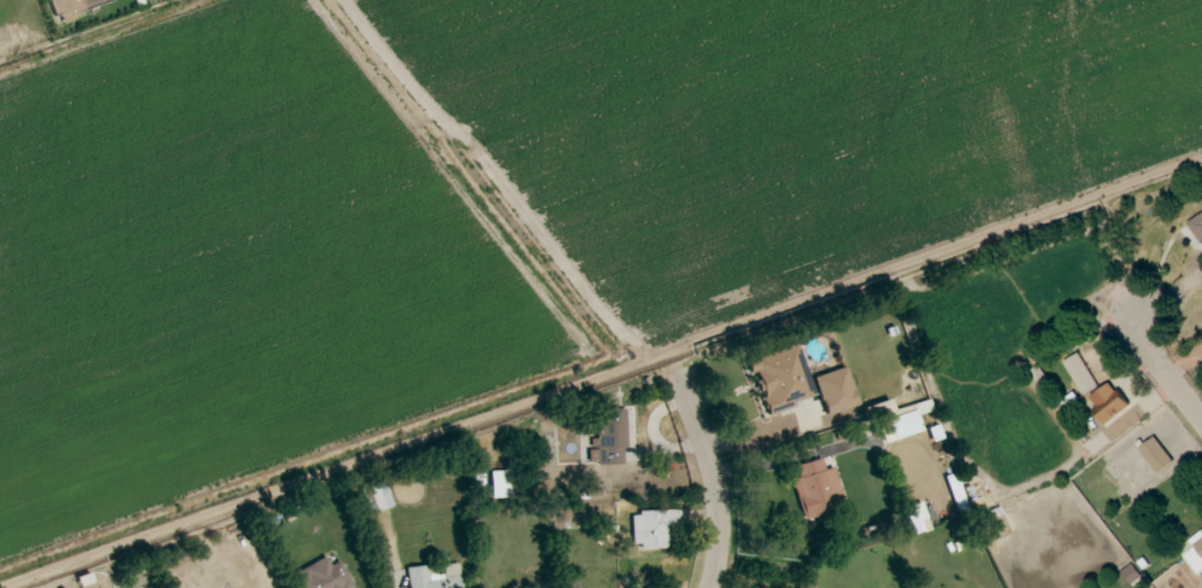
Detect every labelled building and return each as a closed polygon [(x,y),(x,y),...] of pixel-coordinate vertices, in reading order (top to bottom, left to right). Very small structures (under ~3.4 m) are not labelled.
[(110,0),(50,0),(58,25),(71,21),(69,14),(111,2),(110,0)] [(1188,223),(1201,247),(1201,214),(1188,223)] [(814,398),(796,343),(745,360),(750,374),(753,373),(766,414),(814,398)] [(1063,363),(1082,396),(1098,387),(1079,354),(1063,363)] [(812,377),(825,416),(857,405),(844,367),(812,377)] [(1088,400),(1106,425),(1130,408),(1111,382),(1088,400)] [(1082,407),(1072,395),(1061,404),(1066,410),(1071,405),(1076,412),(1082,407)] [(893,439),(921,432),(916,415),(931,411),(929,401),(893,410),(890,400),(863,407),(866,419),(886,413),(893,439)] [(597,465),(625,464),(624,409),(596,410),(597,438),(589,438),(590,461),(596,461),(597,465)] [(1159,474),(1174,462),(1154,437),(1139,450),(1159,474)] [(802,519),(844,509),(834,467),(824,470),(822,459),(795,465),(798,479),(793,480),(802,519)] [(491,498),(509,498),(508,471),(491,471),(491,498)] [(947,476),(954,516),(965,513),(957,474),(947,476)] [(368,515),(391,506),(382,481),(359,489),(368,515)] [(678,511),(631,512),(632,549),(665,548),(665,528),(679,528),(678,511)] [(1201,571),(1201,531),(1179,550),(1198,574),(1201,571)] [(353,587),(339,561),(330,566),(325,557),(294,573),(302,587),(351,587),(353,587)] [(408,587),(458,587),(457,564),(406,567),(408,587)] [(1142,577),(1132,564),(1121,573),(1131,586),(1142,577)]
